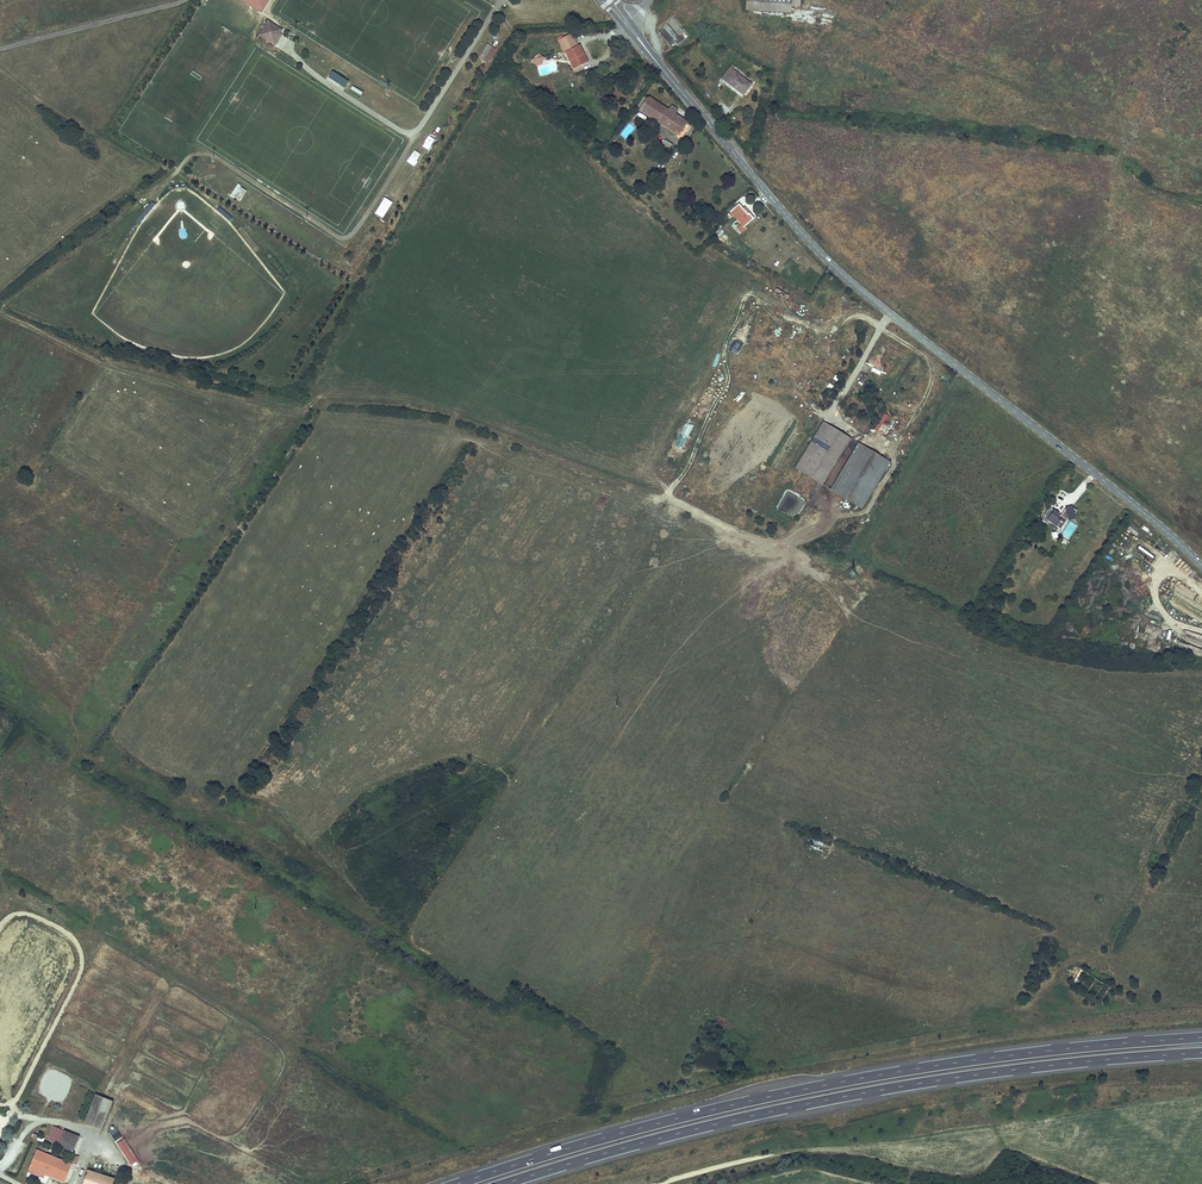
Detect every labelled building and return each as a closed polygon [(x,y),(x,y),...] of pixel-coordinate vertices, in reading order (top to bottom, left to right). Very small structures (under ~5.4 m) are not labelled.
[(261,13),(269,0),(242,0),(261,13)] [(746,10),(791,13),(792,7),(799,7),(800,0),(747,0),(746,10)] [(676,47),(687,35),(671,19),(659,31),(676,47)] [(259,36),(275,46),(278,42),(276,41),(281,34),(283,30),(268,21),(259,36)] [(574,68),(585,63),(582,55),(584,54),(580,46),(578,47),(575,40),(573,41),(570,35),(558,41),(561,46),(564,53),(566,52),(574,68)] [(496,49),(487,44),(479,57),(488,62),(496,49)] [(733,65),(722,79),(743,95),(751,85),(748,82),(747,83),(743,79),(743,78),(733,71),(736,67),(733,65)] [(349,83),(332,72),(328,78),(340,86),(341,85),(345,88),(349,83)] [(637,108),(639,110),(648,97),(645,95),(637,108)] [(639,110),(645,114),(654,101),(648,97),(639,110)] [(645,114),(658,122),(666,109),(654,101),(645,114)] [(658,122),(679,135),(687,122),(675,114),(678,110),(671,106),(668,110),(666,109),(658,122)] [(638,112),(636,115),(645,120),(647,117),(638,112)] [(672,145),(665,141),(663,144),(670,149),(672,145)] [(240,202),(247,190),(237,184),(230,197),(240,202)] [(384,198),(377,211),(385,215),(392,202),(384,198)] [(152,202),(137,219),(140,222),(155,205),(152,202)] [(743,209),(738,205),(729,213),(732,217),(734,215),(744,227),(753,219),(748,214),(747,214),(743,209)] [(230,221),(233,218),(220,207),(217,210),(230,221)] [(754,218),(744,208),(743,209),(747,214),(748,214),(753,219),(754,218)] [(717,219),(711,211),(708,213),(715,221),(717,219)] [(887,416),(882,412),(872,428),(878,431),(887,416)] [(831,427),(823,422),(818,430),(826,434),(831,427)] [(847,436),(831,427),(826,434),(818,430),(795,468),(819,482),(847,436)] [(677,465),(687,435),(678,432),(668,462),(677,465)] [(890,462),(861,445),(833,491),(862,508),(890,462)] [(1047,496),(1053,500),(1057,494),(1051,490),(1047,496)] [(1048,521),(1058,528),(1065,518),(1067,518),(1068,518),(1074,517),(1074,515),(1077,511),(1072,508),(1072,506),(1065,508),(1066,509),(1061,516),(1059,514),(1058,515),(1056,514),(1057,513),(1049,508),(1044,515),(1045,516),(1042,521),(1047,524),(1048,521)] [(1068,518),(1067,518),(1065,518),(1058,528),(1060,529),(1068,518)] [(209,826),(208,831),(208,834),(222,834),(222,826),(209,826)] [(1079,970),(1071,985),(1103,1005),(1111,990),(1079,970)] [(113,1100),(96,1094),(86,1123),(103,1129),(113,1100)] [(62,1129),(54,1126),(50,1139),(57,1142),(62,1129)] [(115,1128),(111,1131),(134,1162),(138,1159),(115,1128)] [(77,1135),(62,1129),(57,1142),(56,1144),(71,1150),(77,1135)] [(39,1141),(37,1147),(47,1150),(49,1145),(39,1141)] [(36,1150),(33,1158),(67,1170),(70,1162),(36,1150)] [(67,1170),(33,1158),(28,1168),(64,1181),(67,1170)] [(87,1169),(82,1183),(110,1183),(113,1177),(87,1169)]
